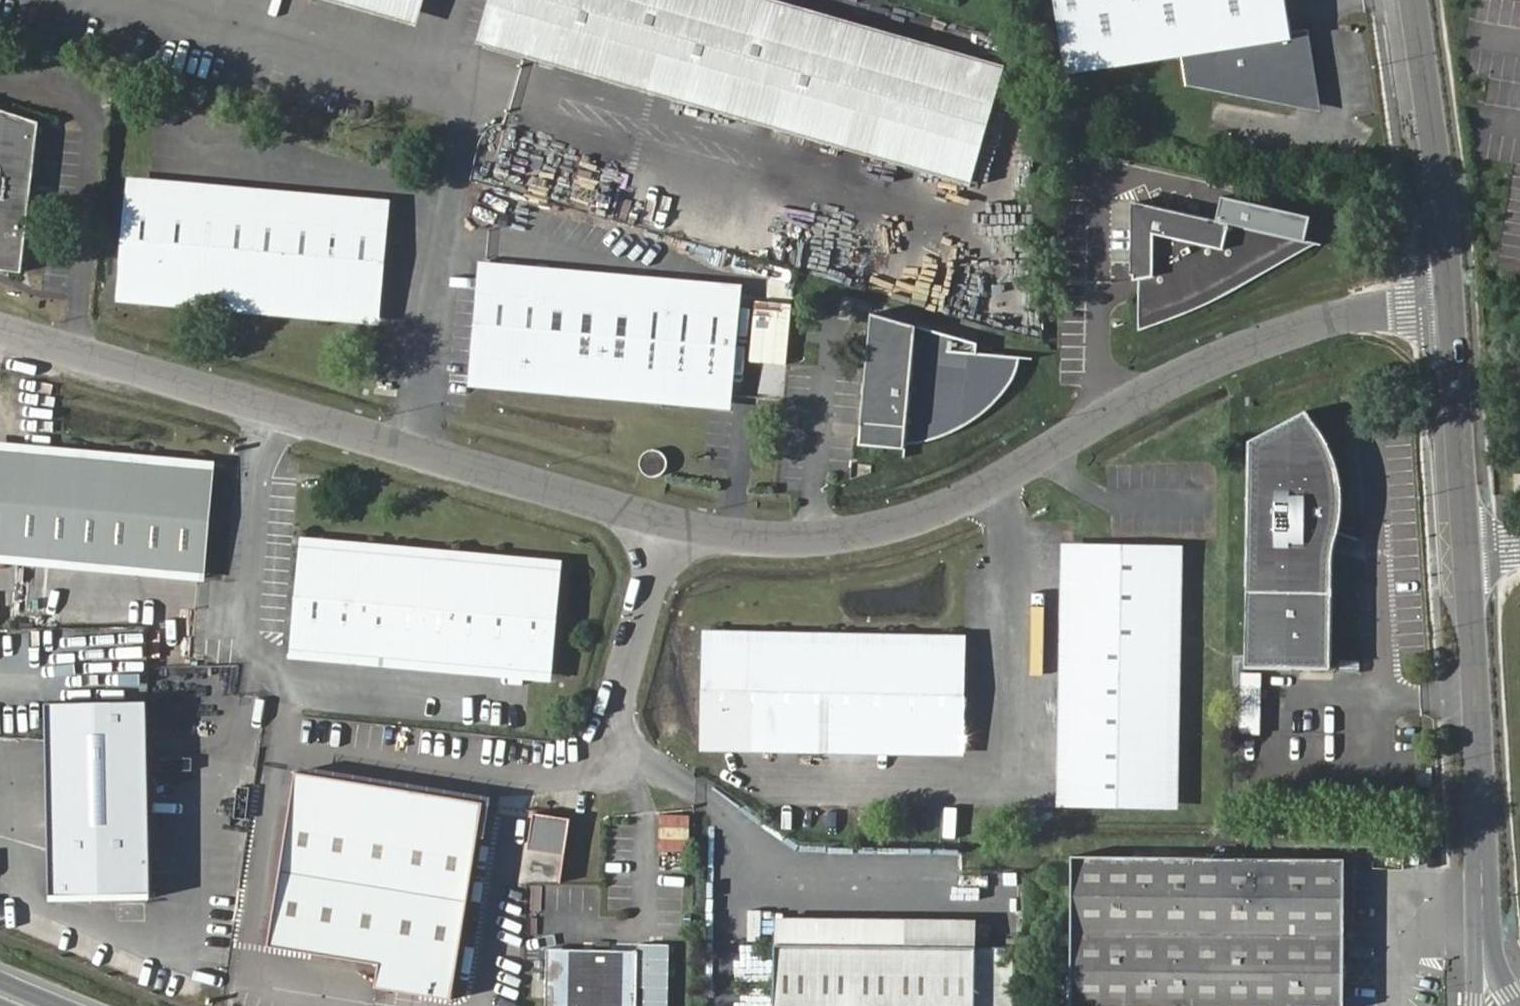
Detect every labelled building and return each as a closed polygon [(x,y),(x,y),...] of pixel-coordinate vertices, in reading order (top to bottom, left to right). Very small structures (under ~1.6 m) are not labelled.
[(422,21),(428,0),(348,0),(422,21)] [(496,43),(977,181),(1004,85),(708,0),(509,0),(496,43)] [(1286,25),(1282,0),(1057,0),(1069,66),(1183,49),(1189,76),(1280,96),(1304,78),(1296,34),(1288,36),(1286,25)] [(1302,22),(1286,25),(1288,36),(1296,34),(1304,78),(1280,96),(1189,76),(1191,86),(1318,114),(1302,22)] [(0,108),(0,267),(22,271),(42,121),(0,108)] [(135,177),(134,189),(384,211),(385,198),(135,177)] [(125,290),(375,312),(384,211),(134,189),(125,290)] [(1169,319),(1208,304),(1211,302),(1226,295),(1234,292),(1260,279),(1299,257),(1303,255),(1310,251),(1320,244),(1138,200),(1140,289),(1145,288),(1146,326),(1169,319)] [(483,260),(482,273),(737,299),(738,285),(483,260)] [(737,299),(482,273),(472,377),(726,403),(737,299)] [(375,324),(375,312),(125,290),(124,302),(375,324)] [(900,435),(899,453),(906,452),(921,449),(935,445),(941,442),(961,432),(978,418),(988,407),(993,401),(1004,383),(1010,369),(972,359),(974,349),(864,319),(852,430),(856,431),(900,435)] [(727,415),(726,403),(472,377),(470,389),(727,415)] [(1344,547),(1349,525),(1353,518),(1356,511),(1358,503),(1360,487),(1360,470),(1358,462),(1356,455),(1353,447),(1346,432),(1341,426),(1330,414),(1324,409),(1317,404),(1259,436),(1257,583),(1341,585),(1344,547)] [(895,453),(899,453),(900,435),(856,431),(859,433),(861,436),(864,438),(867,440),(869,442),(872,444),(875,446),(876,446),(879,447),(882,449),(885,450),(889,451),(892,452),(895,453)] [(0,441),(0,449),(218,467),(219,457),(0,438),(0,441)] [(209,567),(218,467),(0,449),(0,550),(209,567)] [(1365,531),(1349,525),(1344,547),(1356,550),(1363,541),(1365,531)] [(312,542),(311,554),(558,572),(559,561),(312,542)] [(1070,791),(1078,791),(1084,546),(1075,545),(1070,791)] [(1084,546),(1078,791),(1180,793),(1184,548),(1084,546)] [(1191,548),(1184,548),(1180,793),(1187,792),(1191,548)] [(209,567),(0,550),(0,562),(208,579),(209,567)] [(304,649),(551,667),(558,572),(311,554),(304,649)] [(1341,585),(1257,583),(1255,660),(1340,662),(1341,585)] [(719,619),(719,631),(972,639),(972,628),(719,619)] [(131,655),(145,655),(145,626),(132,626),(131,655)] [(97,630),(48,627),(44,694),(64,695),(65,681),(54,680),(55,658),(66,659),(67,647),(96,649),(97,630)] [(972,639),(719,631),(717,730),(968,739),(972,639)] [(551,676),(551,667),(304,649),(303,658),(551,676)] [(1241,672),(1240,733),(1261,733),(1261,672),(1241,672)] [(48,706),(52,898),(152,895),(148,704),(48,706)] [(968,748),(968,739),(717,730),(716,739),(968,748)] [(487,807),(301,777),(273,950),(383,968),(379,992),(456,1004),(487,807)] [(1075,857),(1073,1005),(1344,1005),(1342,856),(1075,857)] [(1010,944),(771,939),(769,1005),(1009,1005),(1010,944)] [(663,940),(633,940),(633,949),(589,948),(589,958),(568,958),(561,961),(558,963),(553,968),(549,975),(549,978),(543,978),(543,1005),(662,1005),(663,940)] [(544,948),(543,978),(549,978),(549,975),(553,968),(558,963),(561,961),(568,958),(589,958),(589,948),(544,948)]
